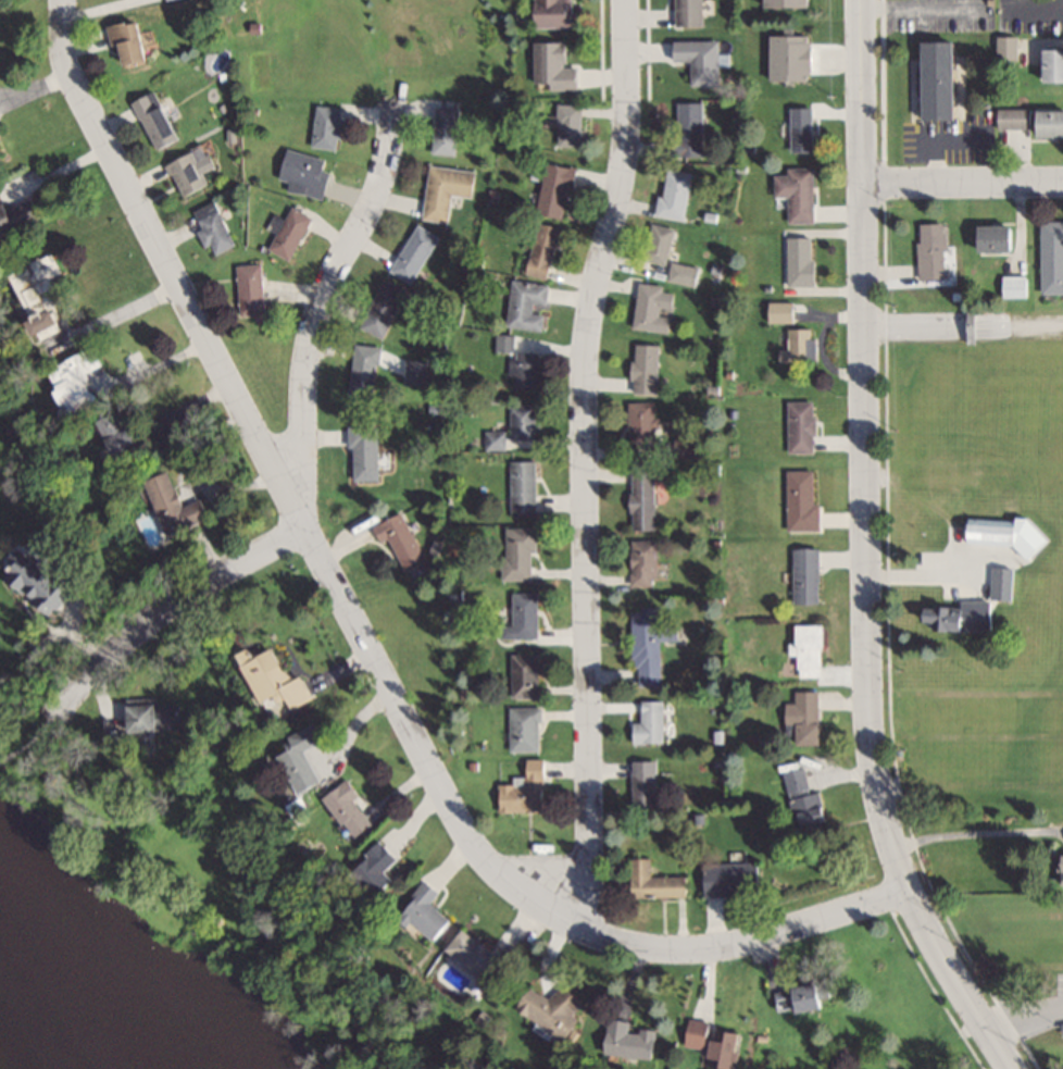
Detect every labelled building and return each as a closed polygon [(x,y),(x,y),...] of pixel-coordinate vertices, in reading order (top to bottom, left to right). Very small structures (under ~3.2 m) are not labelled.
[(537,26),(578,27),(578,0),(537,0),(537,26)] [(705,26),(705,0),(677,0),(677,26),(705,26)] [(127,65),(152,60),(144,18),(109,25),(113,46),(123,44),(127,65)] [(814,35),(771,35),(771,81),(814,81),(814,35)] [(998,59),(1017,59),(1017,37),(998,37),(998,59)] [(693,60),(693,86),(722,86),(722,40),(674,40),(674,60),(693,60)] [(568,41),(536,41),(536,88),(579,88),(579,66),(568,66),(568,41)] [(927,119),(959,119),(959,41),(927,41),(927,119)] [(1047,48),(1047,81),(1062,81),(1062,48),(1047,48)] [(135,99),(155,150),(181,140),(161,89),(135,99)] [(557,145),(582,147),(584,104),(559,102),(557,145)] [(704,156),(704,102),(677,102),(677,156),(704,156)] [(341,149),(345,108),(317,105),(313,147),(341,149)] [(455,154),(459,107),(436,105),(432,152),(455,154)] [(792,108),(792,152),(815,152),(815,108),(792,108)] [(1032,108),(998,108),(998,128),(1032,128),(1032,108)] [(1037,110),(1037,136),(1062,136),(1062,110),(1037,110)] [(325,198),(333,160),(287,150),(281,179),(291,181),(289,190),(325,198)] [(185,198),(211,184),(193,151),(167,165),(185,198)] [(548,162),(538,213),(566,218),(576,168),(548,162)] [(423,219),(449,222),(452,195),(473,197),(477,170),(430,165),(423,219)] [(686,220),(693,172),(666,168),(659,216),(686,220)] [(815,168),(788,168),(788,175),(776,175),(776,198),(790,198),(790,223),(816,223),(815,168)] [(37,198),(11,210),(5,197),(0,199),(0,239),(47,219),(37,198)] [(194,210),(210,246),(214,245),(218,254),(238,246),(219,200),(194,210)] [(291,259),(314,218),(293,206),(285,221),(283,220),(268,246),(291,259)] [(1044,221),(1044,294),(1062,294),(1062,221),(1044,221)] [(528,273),(550,278),(562,227),(540,222),(528,273)] [(677,229),(654,223),(645,258),(667,264),(677,229)] [(919,223),(920,278),(947,278),(946,223),(919,223)] [(439,236),(417,224),(391,271),(414,283),(439,236)] [(1016,225),(981,225),(981,251),(1016,251),(1016,225)] [(790,287),(817,287),(817,238),(790,238),(790,287)] [(37,260),(14,271),(47,339),(70,328),(37,260)] [(667,280),(696,287),(701,268),(673,260),(667,280)] [(270,314),(267,263),(240,265),(244,316),(270,314)] [(1005,297),(1029,297),(1029,275),(1005,275),(1005,297)] [(385,337),(407,289),(383,278),(362,327),(385,337)] [(545,330),(546,313),(537,312),(538,305),(548,306),(550,284),(514,280),(509,326),(545,330)] [(671,332),(673,315),(663,314),(664,308),(675,309),(677,292),(665,291),(666,285),(640,282),(636,328),(671,332)] [(770,302),(770,322),(796,322),(796,302),(770,302)] [(789,349),(781,349),(781,361),(814,361),(814,328),(789,328),(789,349)] [(375,397),(380,345),(355,343),(350,394),(375,397)] [(634,393),(659,393),(659,344),(635,344),(634,393)] [(55,367),(76,415),(105,401),(92,373),(109,366),(100,346),(55,367)] [(515,389),(540,389),(540,351),(512,351),(512,375),(515,375),(515,389)] [(817,452),(817,400),(790,400),(789,452),(817,452)] [(630,444),(656,444),(656,402),(630,402),(630,444)] [(536,439),(536,404),(512,404),(512,439),(536,439)] [(124,459),(154,443),(143,422),(135,427),(126,408),(104,420),(124,459)] [(379,425),(352,425),(352,480),(379,480),(379,425)] [(512,512),(538,512),(538,461),(512,461),(512,512)] [(656,530),(656,465),(633,465),(633,530),(656,530)] [(187,506),(172,470),(149,480),(170,528),(189,520),(192,526),(213,517),(205,498),(187,506)] [(789,530),(822,530),(822,502),(817,502),(817,470),(789,470),(789,530)] [(382,541),(389,538),(404,567),(425,557),(402,512),(375,525),(382,541)] [(1025,546),(1025,555),(1046,556),(1047,520),(969,518),(968,545),(1025,546)] [(533,552),(539,552),(538,527),(505,527),(505,580),(533,580),(533,552)] [(657,541),(632,541),(632,587),(657,587),(657,541)] [(6,575),(53,616),(75,590),(19,542),(2,562),(11,569),(6,575)] [(822,603),(822,548),(796,548),(796,603),(822,603)] [(993,600),(1017,600),(1017,567),(993,567),(993,600)] [(539,592),(513,592),(513,625),(502,625),(502,638),(539,638),(539,592)] [(635,685),(662,685),(662,641),(679,641),(679,626),(660,627),(660,607),(634,608),(635,685)] [(941,631),(972,631),(972,608),(930,608),(930,624),(941,624),(941,631)] [(799,624),(799,677),(826,677),(826,624),(799,624)] [(244,653),(267,703),(289,693),(296,708),(317,698),(307,675),(295,681),(279,648),(260,656),(256,648),(244,653)] [(540,654),(513,654),(513,698),(540,698),(540,654)] [(800,745),(823,745),(822,690),(797,691),(797,702),(788,702),(789,735),(799,735),(800,745)] [(183,729),(181,703),(158,705),(157,697),(130,699),(132,732),(183,729)] [(665,743),(665,710),(671,710),(671,701),(642,701),(642,722),(635,722),(635,743),(665,743)] [(542,707),(511,707),(511,751),(542,751),(542,707)] [(285,756),(305,794),(326,783),(310,751),(329,740),(320,722),(294,735),(300,748),(285,756)] [(546,812),(546,759),(528,759),(527,779),(516,779),(516,785),(500,785),(500,812),(546,812)] [(657,761),(634,761),(634,806),(657,806),(657,761)] [(832,824),(825,791),(809,795),(804,767),(787,770),(799,831),(832,824)] [(366,797),(353,779),(328,798),(358,839),(377,825),(360,801),(366,797)] [(376,893),(406,863),(385,841),(355,871),(376,893)] [(652,858),(632,858),(633,898),(688,897),(688,875),(652,876),(652,858)] [(705,897),(761,897),(761,863),(705,863),(705,897)] [(443,893),(428,881),(404,913),(441,941),(456,919),(435,903),(443,893)] [(453,949),(498,980),(513,957),(468,927),(453,949)] [(831,980),(777,989),(781,1013),(835,1004),(831,980)] [(538,985),(524,1003),(572,1042),(588,1021),(579,1014),(590,999),(568,982),(555,998),(538,985)] [(613,1053),(662,1056),(664,1029),(636,1027),(637,1019),(616,1017),(613,1053)] [(713,1047),(715,1021),(694,1018),(691,1045),(713,1047)] [(742,1066),(744,1030),(719,1028),(717,1065),(742,1066)]
